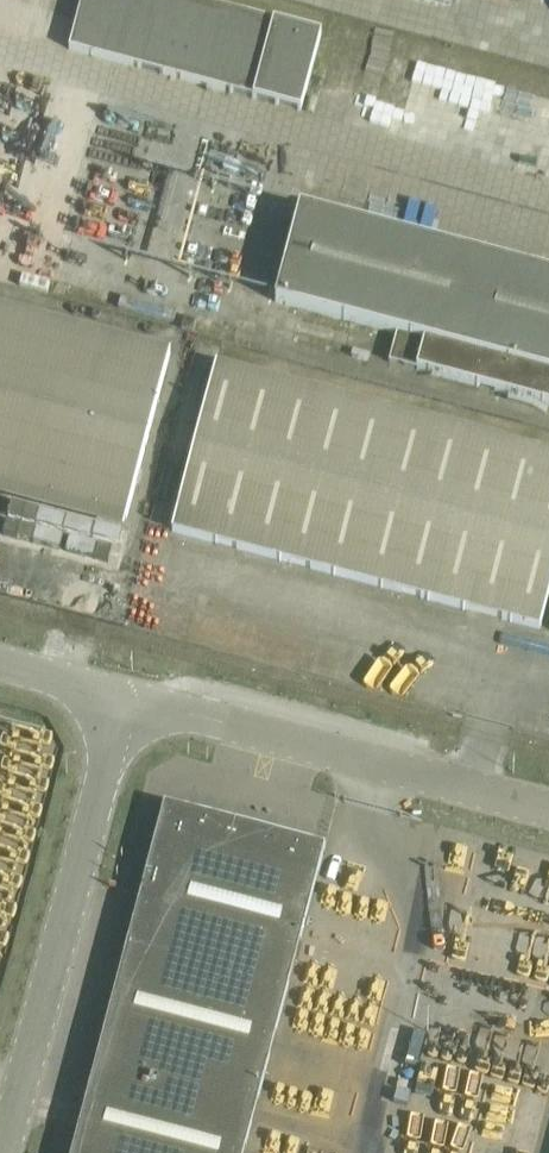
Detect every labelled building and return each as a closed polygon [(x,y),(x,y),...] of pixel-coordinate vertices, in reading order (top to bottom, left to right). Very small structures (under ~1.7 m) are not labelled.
[(320,35),(189,0),(81,0),(68,50),(300,112),(320,35)] [(299,209),(274,302),(396,335),(389,363),(548,405),(548,275),(299,209)] [(169,354),(0,309),(0,487),(125,520),(169,354)] [(192,333),(195,321),(183,318),(180,330),(192,333)] [(548,592),(548,455),(215,366),(171,532),(539,630),(548,592)] [(121,534),(26,508),(21,527),(8,523),(4,539),(112,567),(121,534)] [(324,848),(163,806),(154,839),(160,841),(157,852),(151,851),(137,905),(159,911),(149,949),(127,943),(71,1152),(243,1152),(324,848)] [(15,885),(18,873),(0,868),(0,880),(15,885)]
